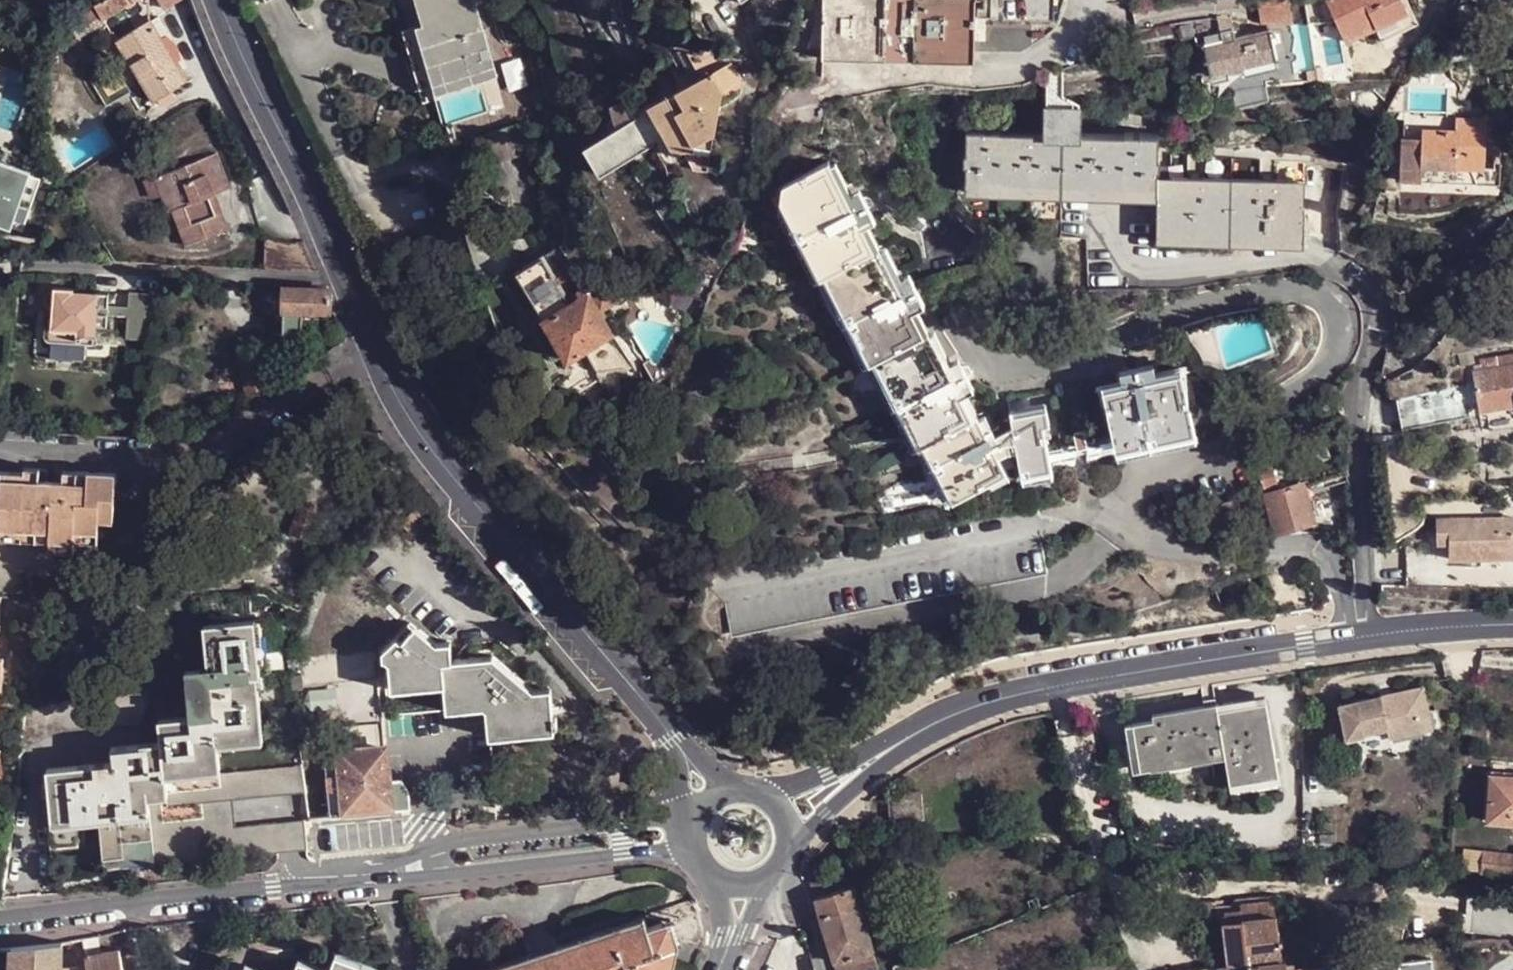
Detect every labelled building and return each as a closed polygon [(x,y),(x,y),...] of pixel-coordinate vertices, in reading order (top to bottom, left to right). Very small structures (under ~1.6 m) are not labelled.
[(70,20),(80,38),(105,24),(103,20),(138,0),(106,0),(70,20)] [(421,24),(411,27),(432,95),(497,75),(474,0),(413,0),(421,24)] [(824,0),(816,0),(815,16),(817,16),(824,16),(824,0)] [(824,16),(824,46),(823,57),(853,58),(945,59),(975,59),(975,49),(1026,49),(1034,43),(1034,22),(986,21),(986,15),(976,14),(976,0),(824,0),(824,16)] [(1291,23),(1287,0),(1258,0),(1261,22),(1266,23),(1291,23)] [(1346,42),(1361,36),(1376,29),(1382,41),(1413,26),(1408,14),(1401,0),(1326,0),(1346,42)] [(808,45),(824,46),(824,16),(817,16),(808,45)] [(170,40),(172,38),(162,23),(155,26),(150,22),(118,40),(154,100),(157,98),(170,91),(187,80),(176,63),(173,57),(178,54),(170,40)] [(1226,71),(1244,67),(1275,59),(1268,31),(1234,38),(1232,30),(1223,33),(1225,41),(1207,45),(1214,73),(1226,71)] [(179,45),(172,38),(170,40),(178,54),(173,57),(176,63),(181,59),(179,45)] [(690,88),(659,105),(668,121),(658,127),(664,136),(674,131),(686,152),(696,170),(710,172),(725,91),(715,73),(704,55),(678,53),(696,84),(690,88)] [(1246,73),(1244,67),(1226,71),(1227,76),(1208,81),(1209,95),(1249,86),(1246,73)] [(1309,78),(1318,77),(1317,69),(1307,70),(1309,78)] [(174,95),(170,91),(157,98),(160,105),(174,95)] [(611,108),(618,134),(637,124),(630,103),(611,108)] [(1047,103),(1047,112),(1080,113),(1080,104),(1064,103),(1047,103)] [(668,121),(659,105),(650,110),(658,127),(668,121)] [(1158,177),(1158,156),(1158,134),(1125,134),(1125,140),(1079,138),(1080,113),(1047,112),(1046,138),(1001,138),(1001,131),(968,131),(967,152),(969,153),(969,164),(966,164),(966,184),(1062,186),(1062,198),(1086,197),(1086,187),(1125,188),(1140,188),(1157,189),(1157,183),(1158,177)] [(1456,117),(1455,131),(1454,131),(1419,131),(1418,181),(1454,182),(1454,168),(1486,168),(1487,119),(1456,117)] [(637,124),(618,134),(592,150),(598,163),(598,166),(599,170),(601,172),(603,174),(606,174),(608,174),(652,150),(637,124)] [(676,158),(686,152),(674,131),(664,136),(676,158)] [(29,155),(13,200),(35,208),(42,185),(44,179),(29,155)] [(210,196),(213,194),(229,188),(216,155),(164,174),(177,209),(174,210),(181,228),(188,245),(228,229),(217,202),(213,203),(210,196)] [(1305,160),(1158,156),(1158,177),(1157,183),(1157,189),(1157,197),(1157,242),(1261,245),(1261,236),(1303,237),(1305,160)] [(829,162),(783,186),(807,232),(828,272),(833,271),(856,315),(876,357),(881,355),(904,400),(925,442),(932,439),(942,460),(961,496),(1006,472),(999,456),(1007,451),(1018,449),(1022,468),(1050,461),(1043,424),(1050,423),(1047,408),(1012,416),(1015,433),(1001,437),(996,427),(992,429),(987,432),(980,418),(977,416),(973,417),(960,390),(966,385),(956,366),(949,369),(929,331),(924,333),(910,305),(918,301),(906,281),(899,285),(879,246),(874,249),(860,221),(867,217),(858,196),(849,200),(829,162)] [(168,212),(174,210),(177,209),(164,174),(154,178),(153,176),(145,180),(151,199),(162,195),(168,212)] [(42,185),(35,208),(31,217),(43,220),(53,187),(42,185)] [(807,232),(783,186),(778,206),(794,237),(807,232)] [(863,194),(858,196),(867,217),(872,214),(863,194)] [(35,208),(13,200),(7,220),(27,225),(31,217),(35,208)] [(821,276),(828,272),(807,232),(794,237),(815,280),(821,276)] [(296,241),(291,241),(286,241),(280,240),(275,238),(269,235),(267,268),(319,272),(304,239),(296,241)] [(567,304),(589,293),(563,248),(543,259),(567,304)] [(591,295),(589,293),(567,304),(543,259),(519,273),(502,283),(504,287),(497,290),(503,306),(488,314),(497,333),(525,321),(524,313),(538,307),(569,359),(588,350),(600,371),(633,371),(600,311),(621,298),(613,284),(591,295)] [(844,321),(856,315),(833,271),(828,272),(821,276),(844,321)] [(912,278),(906,281),(918,301),(923,298),(912,278)] [(108,314),(109,306),(109,292),(97,291),(89,292),(73,292),(73,287),(54,287),(54,292),(54,300),(53,315),(53,322),(53,327),(45,327),(45,339),(56,340),(75,342),(97,342),(98,325),(108,325),(108,319),(108,314)] [(297,311),(326,312),(327,300),(327,289),(281,288),(279,308),(274,308),(273,318),(279,318),(278,331),(296,330),(296,321),(297,311)] [(680,289),(675,301),(700,312),(705,299),(680,289)] [(129,306),(129,315),(126,338),(147,339),(154,292),(130,292),(129,306)] [(108,314),(129,315),(129,306),(109,306),(108,314)] [(325,322),(326,312),(297,311),(296,321),(325,322)] [(870,361),(876,357),(856,315),(844,321),(865,363),(870,361)] [(74,349),(75,342),(56,340),(56,348),(74,349)] [(1474,363),(1472,351),(1459,353),(1460,365),(1474,363)] [(1486,408),(1512,404),(1512,354),(1507,355),(1482,359),(1483,364),(1478,365),(1479,372),(1473,373),(1479,410),(1486,408)] [(893,406),(904,400),(881,355),(876,357),(870,361),(893,406)] [(249,398),(269,388),(260,358),(240,361),(249,398)] [(961,363),(956,366),(966,385),(971,383),(961,363)] [(1125,369),(1127,375),(1151,370),(1149,364),(1125,369)] [(1151,370),(1127,375),(1128,382),(1104,389),(1115,439),(1147,432),(1193,420),(1183,371),(1152,378),(1151,370)] [(1464,388),(1398,400),(1403,426),(1470,415),(1464,388)] [(919,445),(925,442),(904,400),(893,406),(914,447),(919,445)] [(1487,417),(1512,413),(1512,404),(1486,408),(1487,417)] [(1488,430),(1512,428),(1512,413),(1487,417),(1488,430)] [(1196,432),(1193,420),(1147,432),(1150,443),(1196,432)] [(1086,432),(1076,435),(1079,445),(1088,443),(1086,432)] [(1150,443),(1147,432),(1115,439),(1118,450),(1150,443)] [(930,465),(942,460),(932,439),(925,442),(919,445),(930,465)] [(949,502),(961,496),(942,460),(930,465),(949,502)] [(1053,474),(1050,461),(1022,468),(1025,480),(1053,474)] [(37,530),(50,530),(49,541),(74,540),(76,532),(99,531),(100,518),(114,518),(115,495),(116,472),(77,471),(76,480),(64,480),(48,479),(48,470),(39,469),(39,468),(25,468),(25,471),(1,471),(1,478),(0,478),(0,528),(37,530)] [(65,470),(64,480),(76,480),(77,471),(65,470)] [(1301,482),(1266,492),(1277,530),(1313,519),(1301,482)] [(151,508),(156,514),(167,507),(162,500),(151,508)] [(1260,500),(1245,505),(1251,526),(1267,521),(1260,500)] [(1502,529),(1502,517),(1437,518),(1437,530),(1438,543),(1450,543),(1450,558),(1471,558),(1472,564),(1482,563),(1482,557),(1512,557),(1512,529),(1502,529)] [(1512,529),(1512,517),(1502,517),(1502,529),(1512,529)] [(37,530),(0,528),(0,539),(37,540),(37,530)] [(50,530),(37,530),(37,540),(49,541),(50,530)] [(98,541),(99,531),(76,532),(74,540),(98,541)] [(17,597),(27,573),(72,576),(73,553),(50,551),(49,541),(37,540),(0,539),(0,596),(17,597)] [(74,540),(49,541),(50,551),(73,553),(74,540)] [(727,601),(732,630),(1047,569),(1041,540),(727,601)] [(308,791),(304,763),(221,771),(218,745),(264,738),(258,676),(252,675),(245,620),(204,624),(209,666),(215,712),(192,715),(159,720),(161,740),(114,747),(115,761),(120,808),(100,811),(95,763),(48,768),(50,785),(54,785),(55,794),(51,795),(53,820),(102,815),(103,823),(105,842),(107,861),(129,858),(153,853),(155,864),(278,851),(276,823),(235,826),(152,835),(149,810),(232,799),(308,791)] [(256,620),(245,620),(252,675),(258,676),(263,674),(256,620)] [(412,622),(407,628),(415,634),(420,629),(412,622)] [(415,634),(407,628),(398,637),(384,649),(384,657),(389,662),(392,688),(445,682),(448,708),(483,705),(489,709),(492,737),(554,730),(549,689),(536,690),(494,656),(453,661),(450,642),(438,643),(420,629),(415,634)] [(188,668),(192,715),(215,712),(209,666),(188,668)] [(1386,710),(1384,702),(1341,711),(1348,744),(1390,736),(1391,744),(1425,736),(1422,721),(1432,719),(1427,693),(1394,699),(1396,708),(1386,710)] [(1218,705),(1219,712),(1268,704),(1267,697),(1218,705)] [(1394,699),(1384,702),(1386,710),(1396,708),(1394,699)] [(1157,722),(1137,725),(1145,770),(1181,764),(1179,756),(1212,751),(1219,749),(1226,748),(1233,784),(1280,776),(1268,704),(1219,712),(1157,722)] [(1155,716),(1157,722),(1219,712),(1218,705),(1205,707),(1155,716)] [(1435,734),(1432,719),(1422,721),(1425,736),(1435,734)] [(342,727),(345,751),(385,747),(382,723),(342,727)] [(1145,770),(1137,725),(1129,726),(1137,771),(1145,770)] [(346,808),(391,803),(385,747),(345,751),(325,754),(332,815),(346,813),(346,808)] [(1213,758),(1212,751),(1179,756),(1181,764),(1213,758)] [(115,761),(95,763),(100,811),(120,808),(115,761)] [(1282,783),(1280,776),(1233,784),(1234,791),(1282,783)] [(1490,821),(1512,822),(1512,779),(1493,778),(1490,821)] [(43,795),(51,795),(55,794),(54,785),(50,785),(42,786),(43,795)] [(924,794),(893,796),(894,809),(895,822),(926,820),(924,794)] [(235,826),(232,799),(149,810),(152,835),(235,826)] [(392,809),(391,803),(346,808),(346,813),(392,809)] [(55,827),(103,823),(102,815),(53,820),(55,827)] [(303,820),(276,823),(278,851),(294,849),(307,848),(303,820)] [(1464,871),(1482,873),(1484,851),(1466,849),(1464,871)] [(1512,877),(1512,854),(1484,851),(1482,873),(1512,877)] [(130,867),(155,864),(153,853),(129,858),(130,867)] [(130,867),(129,858),(107,861),(108,869),(130,867)] [(833,894),(825,865),(810,868),(810,871),(818,898),(833,894)] [(838,969),(881,969),(857,887),(833,894),(818,898),(838,969)] [(1231,968),(1250,966),(1251,969),(1305,969),(1305,968),(1300,969),(1299,956),(1281,958),(1276,918),(1275,917),(1273,903),(1244,906),(1244,911),(1227,914),(1229,924),(1225,924),(1230,965),(1231,968)] [(486,969),(674,969),(675,963),(667,961),(670,947),(662,923),(648,927),(645,918),(486,969)] [(672,920),(662,923),(670,947),(680,944),(672,920)] [(100,937),(83,938),(85,955),(103,953),(100,937)] [(11,947),(11,969),(76,969),(76,967),(63,967),(63,955),(63,943),(11,947)] [(680,944),(670,947),(667,961),(675,963),(680,944)] [(85,955),(87,967),(88,969),(124,969),(120,950),(112,951),(103,953),(85,955)] [(336,954),(330,969),(380,969),(336,954)] [(299,959),(295,969),(330,969),(299,959)]
